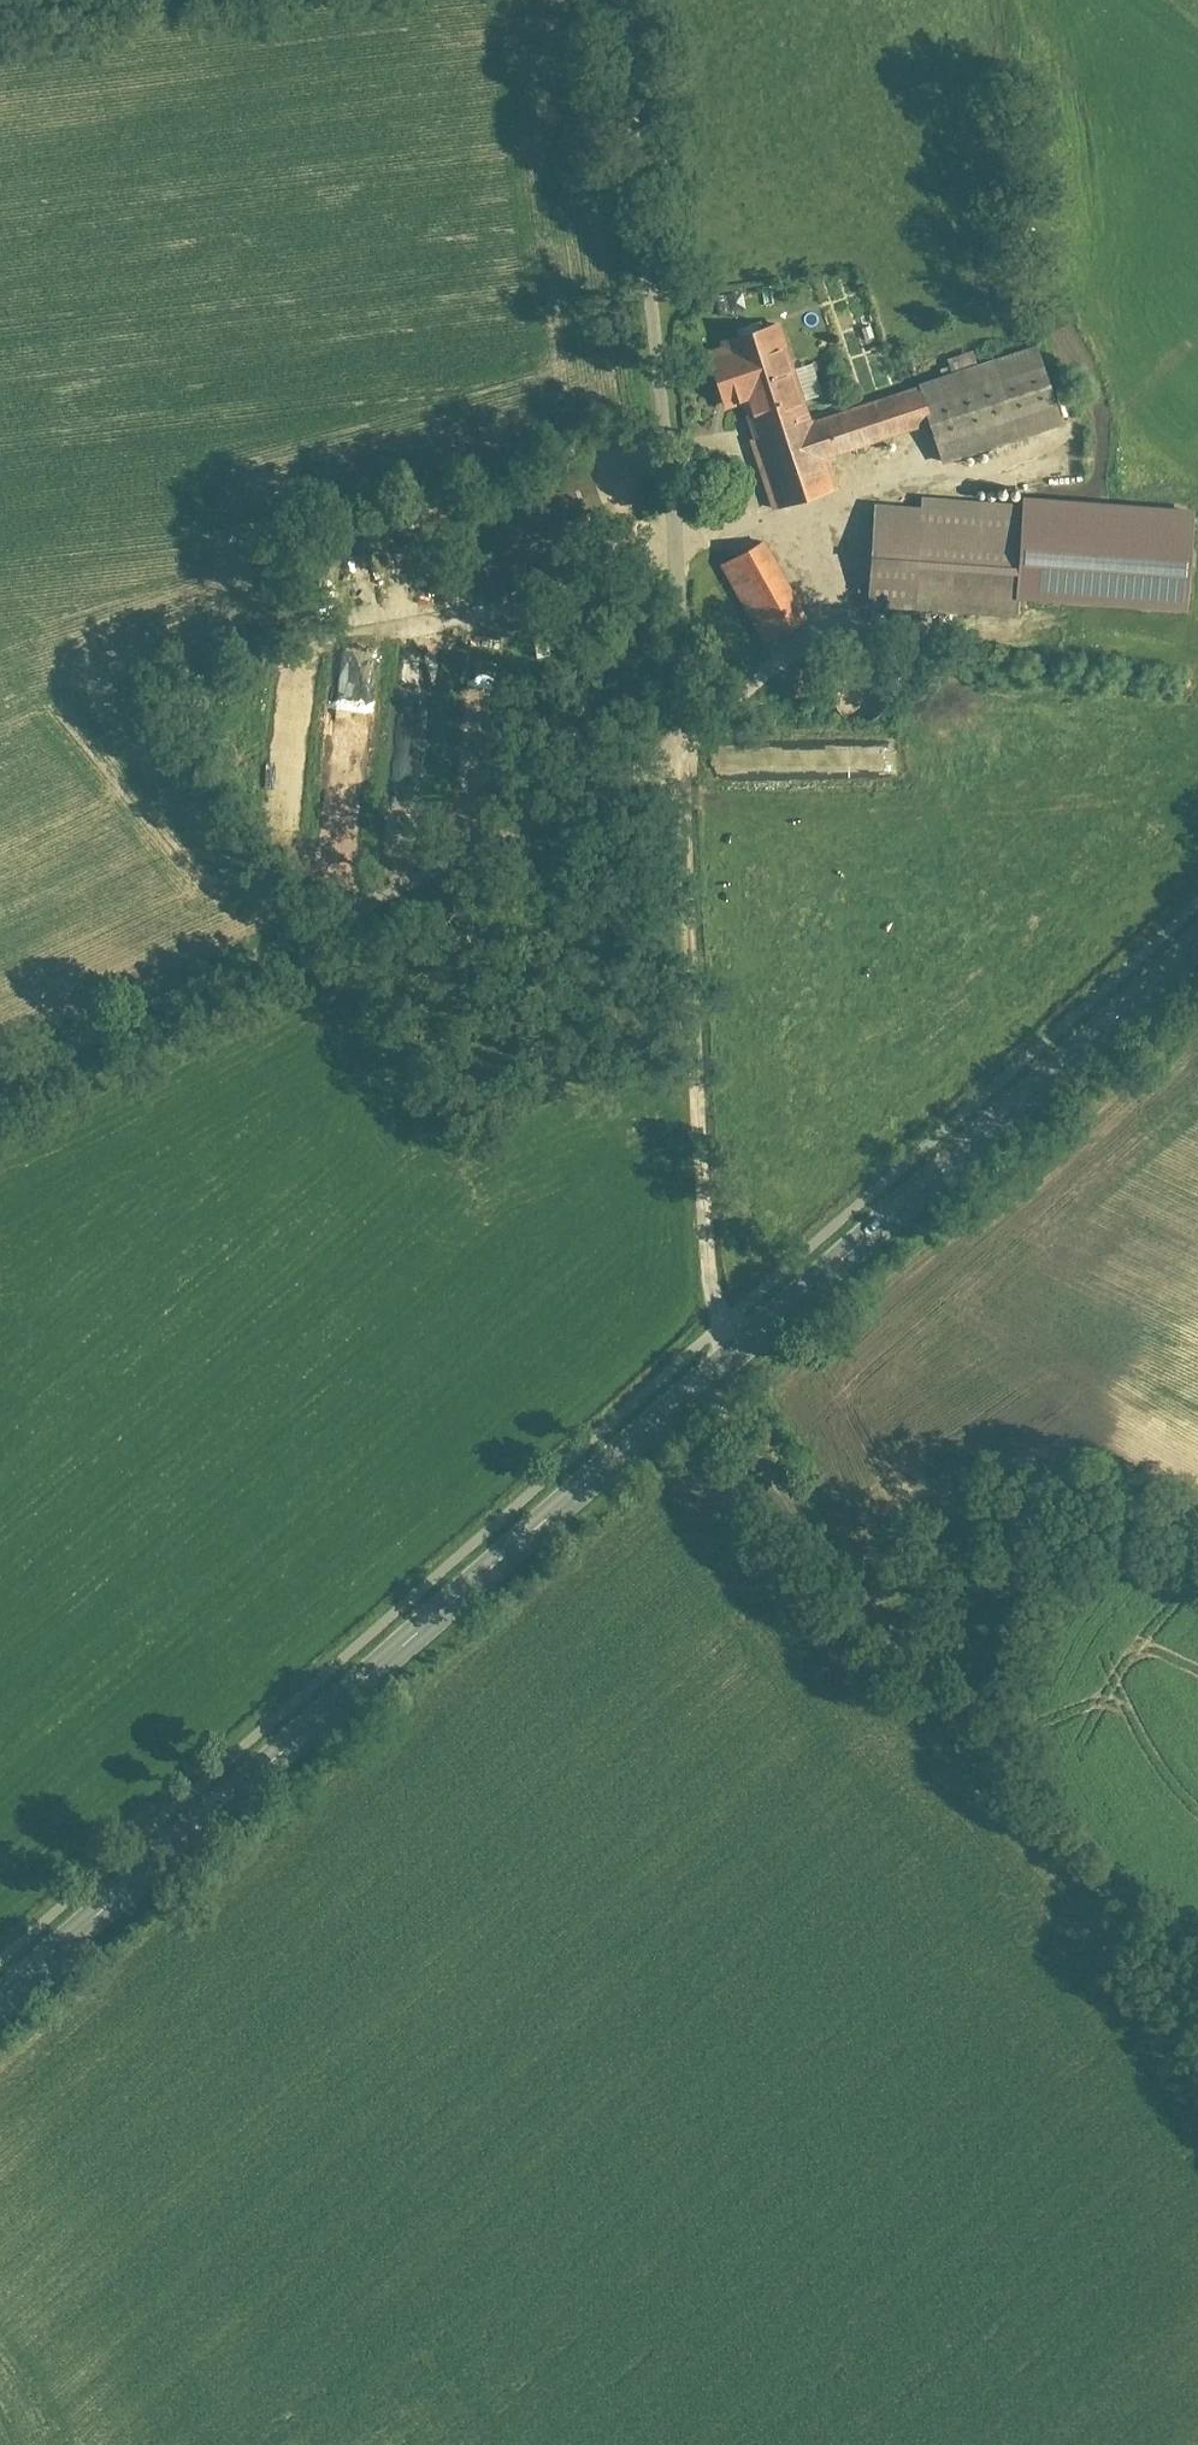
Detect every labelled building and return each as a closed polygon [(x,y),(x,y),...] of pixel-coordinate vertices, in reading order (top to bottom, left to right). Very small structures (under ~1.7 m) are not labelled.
[(934,432),(946,466),(1071,426),(1047,353),(922,393),(923,395),(814,431),(779,324),(721,343),(775,512),(834,493),(826,467),(934,432)] [(1030,515),(881,504),(873,611),(1022,622),(1030,515)] [(721,574),(759,644),(808,617),(770,547),(721,574)] [(845,680),(838,693),(841,716),(853,727),(872,729),(885,722),(894,709),(893,690),(881,676),(859,672),(845,680)]
